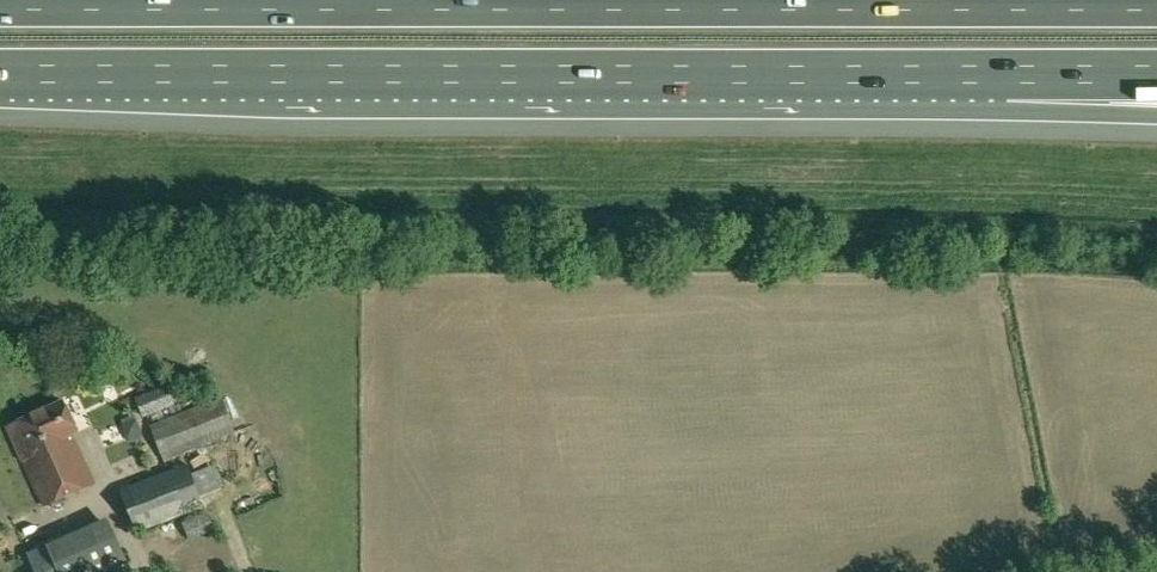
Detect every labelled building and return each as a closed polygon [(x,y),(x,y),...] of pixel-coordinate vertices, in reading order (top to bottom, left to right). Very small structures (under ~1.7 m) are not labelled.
[(137,397),(145,415),(176,402),(169,384),(137,397)] [(235,431),(222,398),(152,425),(165,458),(235,431)] [(95,484),(72,434),(78,431),(64,401),(9,426),(45,506),(95,484)] [(122,491),(139,532),(204,506),(188,465),(122,491)] [(207,510),(182,522),(190,539),(215,528),(207,510)] [(38,571),(133,571),(113,526),(33,560),(38,571)]
